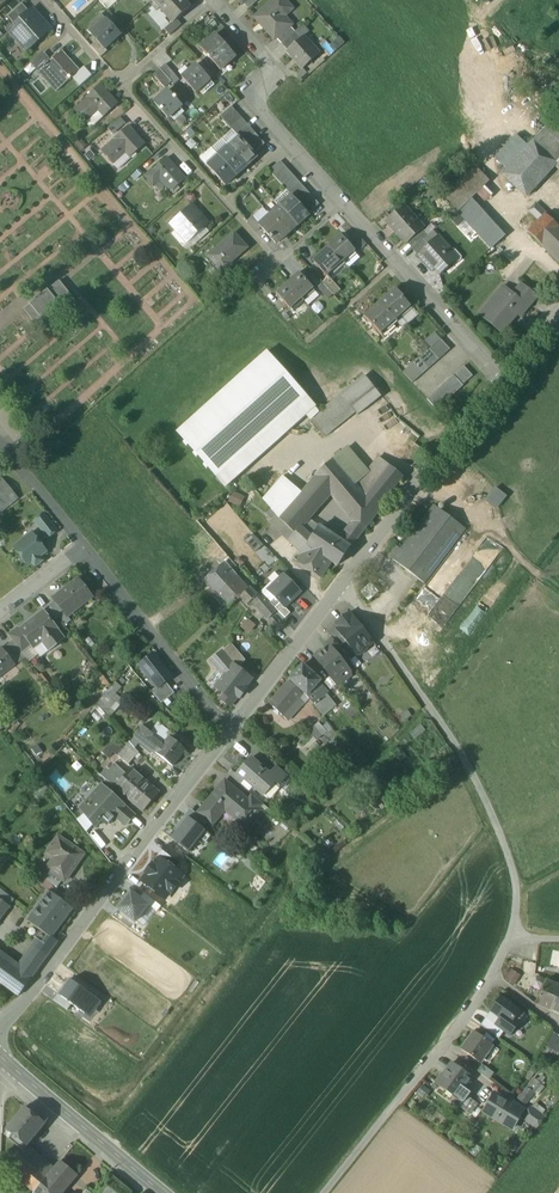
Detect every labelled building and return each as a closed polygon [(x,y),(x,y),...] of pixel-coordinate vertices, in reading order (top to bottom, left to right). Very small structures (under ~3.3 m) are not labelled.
[(102,4),(107,9),(118,0),(107,0),(102,4)] [(183,0),(156,0),(162,6),(159,8),(172,23),(173,23),(177,20),(190,8),(183,0)] [(249,9),(259,0),(247,0),(243,3),(249,9)] [(275,40),(277,38),(290,26),(291,25),(280,12),(288,5),(284,0),(275,0),(255,18),(275,40)] [(8,16),(15,24),(29,11),(22,4),(8,16)] [(8,30),(26,51),(51,29),(32,8),(29,11),(15,24),(8,30)] [(91,34),(107,20),(101,14),(89,23),(89,31),(91,34)] [(97,41),(105,49),(120,35),(107,20),(91,34),(97,41)] [(165,30),(170,36),(182,25),(177,20),(173,23),(172,23),(165,30)] [(277,38),(282,44),(295,32),(290,26),(277,38)] [(302,39),(295,32),(282,44),(288,51),(302,39)] [(201,48),(221,71),(236,57),(216,34),(201,48)] [(287,52),(302,69),(319,54),(304,37),(302,39),(288,51),(287,52)] [(91,46),(101,57),(107,51),(105,49),(97,41),(91,46)] [(30,64),(38,73),(45,67),(51,61),(43,52),(30,64)] [(45,67),(62,86),(72,78),(79,71),(62,52),(51,61),(45,67)] [(166,64),(160,69),(171,81),(176,76),(166,64)] [(199,90),(202,87),(210,80),(197,65),(182,78),(196,93),(199,90)] [(62,86),(45,67),(38,73),(56,92),(62,86)] [(72,78),(80,87),(92,76),(84,67),(79,71),(72,78)] [(172,82),(171,81),(160,69),(153,75),(165,88),(172,82)] [(215,85),(210,80),(202,87),(206,92),(215,85)] [(75,110),(85,122),(98,110),(104,116),(118,104),(101,85),(87,97),(88,98),(75,110)] [(154,103),(168,118),(182,105),(168,90),(154,103)] [(221,116),(226,122),(237,112),(232,107),(221,116)] [(241,118),(237,112),(226,122),(230,127),(241,118)] [(108,129),(113,135),(126,123),(120,118),(108,129)] [(246,123),(241,118),(230,127),(235,133),(246,123)] [(533,141),(558,163),(557,164),(558,166),(558,125),(553,119),(533,141)] [(251,128),(246,123),(235,133),(237,135),(240,137),(240,138),(251,128)] [(114,139),(115,140),(126,152),(131,157),(144,144),(128,126),(114,139)] [(256,134),(251,128),(240,138),(245,143),(256,134)] [(260,139),(256,134),(245,143),(250,149),(260,139)] [(494,158),(506,170),(528,146),(516,135),(494,158)] [(229,147),(246,167),(257,157),(254,154),(250,149),(245,143),(240,138),(240,137),(229,147)] [(265,144),(260,139),(250,149),(254,154),(265,144)] [(113,164),(126,152),(115,140),(102,152),(113,164)] [(526,197),(557,164),(558,163),(533,141),(528,146),(506,170),(502,174),(526,197)] [(229,147),(219,156),(236,176),(246,167),(229,147)] [(226,185),(236,176),(219,156),(208,166),(226,185)] [(160,178),(172,191),(185,179),(167,158),(147,176),(154,184),(160,178)] [(270,171),(275,177),(286,168),(280,162),(270,171)] [(290,173),(286,168),(275,177),(280,182),(290,173)] [(458,212),(491,249),(504,237),(471,199),(489,182),(476,168),(445,198),(457,213),(458,212)] [(295,178),(290,173),(280,182),(285,188),(295,178)] [(300,184),(295,178),(285,188),(289,193),(300,184)] [(305,189),(300,184),(289,193),(292,196),(294,198),(305,189)] [(310,194),(305,189),(294,198),(299,204),(310,194)] [(314,200),(310,194),(299,204),(304,209),(314,200)] [(292,196),(280,207),(297,226),(309,215),(308,214),(304,209),(299,204),(294,198),(292,196)] [(319,205),(314,200),(304,209),(308,214),(319,205)] [(170,224),(188,243),(209,224),(192,204),(170,224)] [(530,210),(540,220),(546,214),(536,204),(530,210)] [(387,221),(406,243),(408,242),(421,230),(424,228),(423,227),(420,230),(414,223),(417,220),(404,206),(387,221)] [(280,207),(270,216),(287,234),(297,226),(280,207)] [(546,214),(540,220),(528,232),(543,247),(558,232),(558,227),(546,214)] [(276,244),(287,234),(270,216),(260,225),(276,244)] [(256,232),(261,227),(252,218),(248,222),(256,232)] [(423,227),(417,220),(414,223),(420,230),(423,227)] [(408,242),(414,248),(423,239),(427,236),(421,230),(408,242)] [(543,247),(558,262),(558,232),(543,247)] [(209,256),(224,273),(232,265),(230,263),(247,248),(234,234),(209,256)] [(341,235),(329,246),(344,262),(355,252),(341,235)] [(446,271),(456,262),(449,253),(451,251),(438,236),(428,245),(424,248),(425,249),(420,254),(421,255),(421,256),(426,261),(425,263),(432,272),(435,270),(439,275),(445,270),(446,271)] [(412,250),(419,258),(421,256),(421,255),(420,254),(425,249),(424,248),(428,245),(423,239),(414,248),(412,250)] [(327,276),(344,262),(329,246),(313,260),(327,276)] [(454,248),(451,251),(449,253),(456,262),(457,263),(460,259),(461,258),(454,248)] [(299,272),(288,283),(302,299),(314,289),(299,272)] [(324,284),(334,296),(341,290),(330,278),(324,284)] [(24,310),(39,329),(49,321),(52,324),(57,324),(61,321),(62,315),(59,312),(74,300),(59,281),(24,310)] [(290,309),(302,299),(288,283),(276,293),(290,309)] [(520,293),(532,303),(537,297),(525,287),(522,285),(521,286),(524,288),(520,293)] [(480,315),(502,333),(517,315),(520,317),(532,303),(520,293),(516,298),(503,287),(496,295),(499,298),(483,316),(481,314),(480,315)] [(396,289),(380,303),(395,320),(411,306),(404,299),(404,298),(396,289)] [(380,333),(395,320),(380,303),(364,317),(373,326),(380,333)] [(440,339),(430,349),(439,360),(450,350),(440,339)] [(425,353),(424,354),(434,364),(439,360),(430,349),(425,353)] [(177,432),(217,476),(306,397),(266,352),(177,432)] [(424,354),(419,358),(429,369),(434,364),(424,354)] [(419,358),(414,363),(423,374),(429,369),(419,358)] [(414,363),(408,368),(418,379),(423,374),(414,363)] [(464,366),(454,376),(463,386),(473,377),(464,366)] [(413,383),(418,379),(408,368),(403,373),(413,383)] [(365,376),(341,395),(323,409),(311,419),(325,438),(356,413),(358,416),(381,397),(365,376)] [(463,386),(454,376),(448,380),(458,391),(463,386)] [(453,396),(458,391),(448,380),(443,385),(453,396)] [(447,401),(453,396),(443,385),(438,390),(447,401)] [(442,405),(447,401),(438,390),(432,395),(442,405)] [(437,410),(442,405),(432,395),(427,400),(437,410)] [(316,407),(306,397),(217,476),(226,487),(316,407)] [(334,459),(356,486),(369,470),(348,447),(334,459)] [(379,457),(369,470),(356,486),(362,492),(365,489),(369,493),(390,466),(379,457)] [(316,476),(317,477),(331,494),(354,521),(345,532),(339,539),(350,547),(355,540),(356,540),(382,506),(380,505),(403,476),(390,466),(369,493),(365,489),(362,492),(356,486),(334,459),(316,476)] [(19,499),(0,475),(0,515),(19,499)] [(281,520),(295,534),(301,528),(319,507),(303,493),(302,494),(283,477),(263,499),(280,520),(281,520)] [(325,501),(331,494),(317,477),(308,487),(325,501)] [(498,509),(509,496),(497,486),(486,500),(498,509)] [(319,507),(325,501),(308,487),(303,493),(319,507)] [(233,491),(229,501),(241,505),(245,495),(233,491)] [(387,556),(424,584),(465,529),(434,505),(401,549),(396,545),(387,556)] [(35,521),(48,538),(57,531),(43,514),(35,521)] [(277,524),(299,546),(303,542),(295,534),(281,520),(277,524)] [(312,539),(308,546),(331,562),(337,566),(350,547),(339,539),(320,527),(312,539)] [(312,539),(301,528),(295,534),(303,542),(308,546),(312,539)] [(32,534),(25,540),(26,542),(34,536),(32,534)] [(46,551),(34,536),(26,542),(25,540),(15,547),(21,556),(20,556),(19,559),(21,563),(24,562),(26,562),(28,565),(32,562),(35,565),(41,561),(38,557),(46,551)] [(246,542),(255,552),(261,547),(251,537),(246,542)] [(321,578),(331,562),(308,546),(300,558),(297,556),(294,559),(298,562),(321,578)] [(228,608),(238,600),(226,585),(236,577),(224,563),(203,580),(228,608)] [(275,598),(285,608),(301,592),(284,575),(273,585),(268,590),(275,598)] [(249,590),(236,577),(226,585),(238,600),(240,598),(247,605),(252,601),(257,596),(250,588),(249,590)] [(55,601),(65,613),(76,603),(79,607),(90,597),(77,580),(65,589),(66,590),(61,593),(61,592),(53,598),(55,601)] [(261,592),(271,602),(275,598),(268,590),(273,585),(271,582),(261,592)] [(252,601),(268,620),(276,612),(260,593),(257,596),(252,601)] [(285,608),(275,598),(271,602),(270,603),(285,618),(290,613),(285,608)] [(49,606),(58,618),(65,613),(55,601),(49,606)] [(34,649),(47,639),(58,631),(59,630),(43,611),(20,629),(19,630),(32,646),(34,649)] [(358,654),(360,656),(367,650),(366,648),(374,642),(353,617),(349,613),(337,623),(340,627),(336,630),(346,642),(356,656),(358,654)] [(248,619),(242,626),(249,633),(256,625),(248,619)] [(331,637),(340,648),(346,642),(336,630),(340,627),(337,623),(326,631),(331,637)] [(8,635),(13,642),(22,653),(32,646),(19,630),(20,629),(18,627),(8,635)] [(64,638),(58,631),(47,639),(53,646),(64,638)] [(340,648),(331,637),(325,642),(328,646),(329,646),(335,653),(340,648)] [(47,639),(34,649),(37,653),(40,657),(53,646),(47,639)] [(25,658),(22,653),(13,642),(6,647),(19,663),(25,658)] [(231,644),(222,652),(233,665),(239,669),(246,660),(231,644)] [(27,660),(37,653),(34,649),(32,646),(22,653),(25,658),(27,660)] [(315,657),(336,683),(341,679),(345,680),(350,676),(349,671),(335,653),(329,646),(328,646),(315,657)] [(14,667),(1,649),(0,650),(0,677),(14,667)] [(224,676),(233,665),(222,652),(211,661),(218,669),(224,676)] [(159,686),(159,687),(165,682),(170,678),(165,670),(160,662),(159,663),(153,655),(140,666),(148,677),(150,675),(159,686)] [(289,680),(307,696),(320,683),(321,681),(303,664),(289,680)] [(224,694),(234,702),(238,697),(239,698),(246,690),(245,689),(252,679),(239,669),(233,665),(224,676),(216,687),(215,687),(224,694)] [(224,676),(218,669),(209,682),(216,687),(224,676)] [(269,703),(288,720),(295,714),(290,709),(294,705),(298,710),(304,704),(299,699),(303,695),(288,681),(269,703)] [(151,692),(162,703),(174,693),(165,682),(159,687),(159,686),(151,692)] [(322,685),(320,683),(307,696),(314,704),(327,694),(321,686),(322,685)] [(96,704),(107,716),(121,701),(115,695),(116,694),(110,688),(96,704)] [(234,702),(224,694),(220,699),(231,707),(234,702)] [(314,704),(324,716),(336,706),(327,694),(314,704)] [(121,701),(107,716),(109,718),(123,702),(121,701)] [(158,723),(172,734),(177,727),(160,714),(155,721),(158,723)] [(320,746),(337,735),(327,719),(310,730),(320,746)] [(169,736),(169,737),(172,734),(158,723),(151,733),(150,732),(148,735),(161,746),(162,745),(169,736)] [(134,736),(173,767),(186,750),(169,737),(169,736),(162,745),(161,746),(148,735),(150,732),(142,726),(134,736)] [(194,742),(199,746),(205,738),(200,734),(194,742)] [(121,752),(133,762),(139,754),(129,742),(121,752)] [(252,785),(263,796),(275,782),(276,781),(269,775),(251,758),(239,772),(245,777),(247,776),(254,783),(252,785)] [(106,780),(115,788),(125,776),(123,773),(124,772),(114,763),(109,769),(107,768),(101,774),(106,780)] [(275,782),(279,786),(287,776),(276,767),(269,775),(276,781),(275,782)] [(117,789),(129,799),(145,780),(132,768),(125,776),(115,788),(117,789)] [(229,774),(240,784),(245,777),(239,772),(235,768),(229,774)] [(101,785),(112,795),(117,789),(115,788),(106,780),(101,785)] [(159,793),(145,780),(129,799),(143,812),(159,793)] [(234,817),(246,827),(260,811),(259,811),(247,800),(225,782),(203,807),(217,819),(227,807),(237,814),(234,817)] [(94,826),(96,827),(101,821),(104,823),(109,823),(115,816),(124,806),(112,795),(101,785),(80,808),(93,825),(94,826)] [(247,800),(259,811),(264,805),(251,795),(247,800)] [(115,816),(125,826),(135,815),(124,806),(115,816)] [(201,808),(205,811),(216,820),(217,819),(203,807),(201,808)] [(73,816),(87,833),(93,825),(80,808),(73,816)] [(205,811),(201,808),(197,814),(200,817),(205,811)] [(190,809),(174,830),(177,832),(188,817),(196,824),(201,818),(190,809)] [(200,817),(211,826),(216,820),(205,811),(200,817)] [(177,832),(172,838),(189,852),(206,831),(202,828),(196,824),(188,817),(177,832)] [(201,818),(196,824),(202,828),(207,823),(201,818)] [(63,880),(65,881),(83,855),(58,837),(51,847),(58,853),(55,857),(47,869),(63,880)] [(167,844),(158,857),(159,858),(159,857),(175,869),(184,858),(167,844)] [(48,852),(55,857),(58,853),(51,847),(48,852)] [(147,873),(141,881),(165,899),(171,892),(172,893),(179,884),(177,883),(183,876),(175,869),(159,857),(159,858),(153,865),(152,864),(145,872),(147,873)] [(47,869),(41,877),(52,884),(57,888),(63,880),(47,869)] [(46,892),(52,884),(41,877),(36,885),(46,892)] [(135,922),(148,905),(140,899),(131,892),(119,909),(135,922)] [(45,934),(51,939),(52,938),(73,910),(49,893),(28,921),(45,934)] [(144,893),(140,899),(148,905),(157,912),(161,906),(144,893)] [(0,899),(0,915),(1,916),(9,906),(0,899)] [(45,934),(39,941),(52,951),(58,942),(52,938),(51,939),(45,934)] [(0,956),(0,982),(19,996),(52,951),(39,941),(18,970),(0,956)] [(511,970),(506,979),(515,985),(521,976),(511,970)] [(68,978),(58,993),(60,994),(70,980),(68,978)] [(96,998),(70,980),(60,994),(59,995),(72,1004),(84,1013),(96,998)] [(550,1010),(558,990),(558,985),(546,980),(536,1004),(550,1010)] [(558,1014),(558,990),(550,1010),(558,1014)] [(58,993),(53,1000),(68,1010),(72,1004),(59,995),(60,994),(58,993)] [(520,1011),(501,997),(491,1011),(500,1018),(495,1025),(504,1031),(510,1035),(519,1023),(514,1019),(520,1011)] [(91,1018),(102,1003),(96,998),(84,1013),(91,1018)] [(500,1018),(491,1011),(480,1025),(499,1039),(504,1031),(495,1025),(500,1018)] [(482,1064),(486,1068),(499,1050),(492,1045),(475,1033),(469,1042),(468,1041),(461,1050),(480,1063),(482,1065),(482,1064)] [(558,1054),(558,1037),(552,1033),(545,1045),(557,1053),(558,1054)] [(549,1051),(555,1055),(557,1053),(545,1045),(540,1051),(546,1055),(549,1051)] [(471,1093),(464,1089),(472,1077),(452,1063),(443,1075),(442,1074),(435,1084),(461,1103),(462,1103),(462,1102),(463,1103),(468,1097),(471,1093)] [(477,1071),(489,1080),(494,1073),(486,1068),(482,1064),(482,1065),(477,1071)] [(533,1064),(524,1078),(529,1082),(538,1067),(533,1064)] [(534,1078),(526,1087),(534,1093),(541,1083),(534,1078)] [(422,1085),(416,1093),(425,1099),(431,1091),(422,1085)] [(517,1099),(525,1105),(534,1093),(526,1087),(517,1099)] [(484,1111),(513,1129),(524,1110),(509,1101),(507,1103),(493,1095),(484,1111)] [(460,1108),(466,1112),(473,1101),(468,1097),(463,1103),(462,1102),(462,1103),(461,1103),(459,1105),(458,1107),(460,1108)] [(466,1112),(469,1114),(477,1103),(473,1101),(466,1112)] [(535,1102),(530,1108),(541,1116),(545,1110),(535,1102)] [(10,1139),(23,1150),(27,1146),(28,1145),(45,1124),(24,1107),(6,1129),(13,1135),(10,1139)] [(523,1119),(537,1128),(544,1118),(541,1116),(530,1108),(523,1119)] [(39,1171),(47,1177),(55,1167),(28,1145),(27,1146),(23,1150),(19,1154),(39,1171)] [(470,1153),(475,1157),(482,1149),(477,1145),(470,1153)] [(7,1168),(27,1185),(39,1171),(19,1154),(7,1168)] [(76,1176),(59,1162),(55,1167),(47,1177),(35,1191),(34,1192),(36,1192),(62,1192),(76,1176)] [(39,1171),(27,1185),(35,1191),(47,1177),(39,1171)] [(114,1178),(101,1192),(132,1192),(114,1178)]
